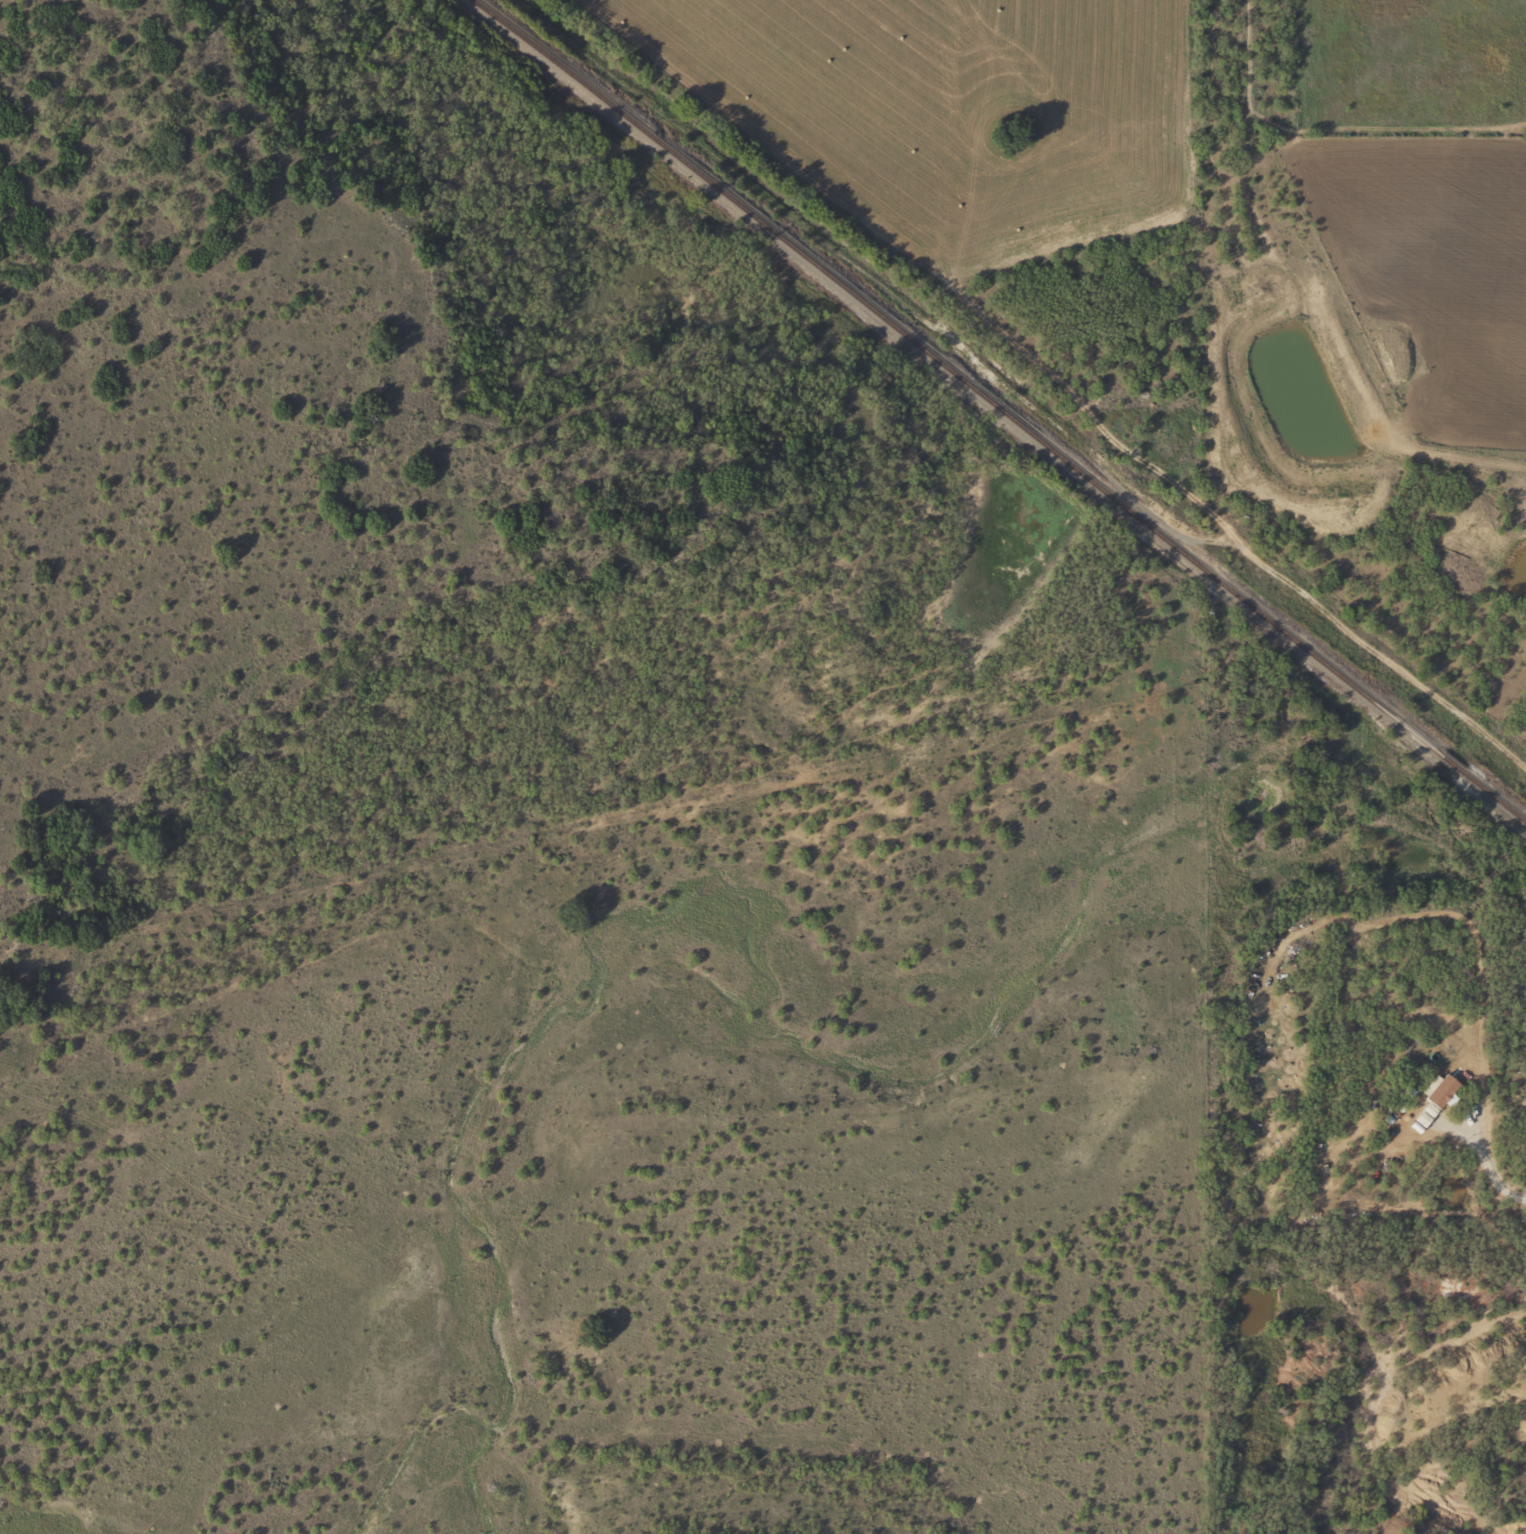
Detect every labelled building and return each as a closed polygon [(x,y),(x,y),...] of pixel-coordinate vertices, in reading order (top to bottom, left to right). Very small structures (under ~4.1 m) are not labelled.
[(1420,1103),(1432,1113),(1441,1102),(1448,1107),(1455,1099),(1450,1095),(1457,1085),(1444,1074),(1420,1103)]
